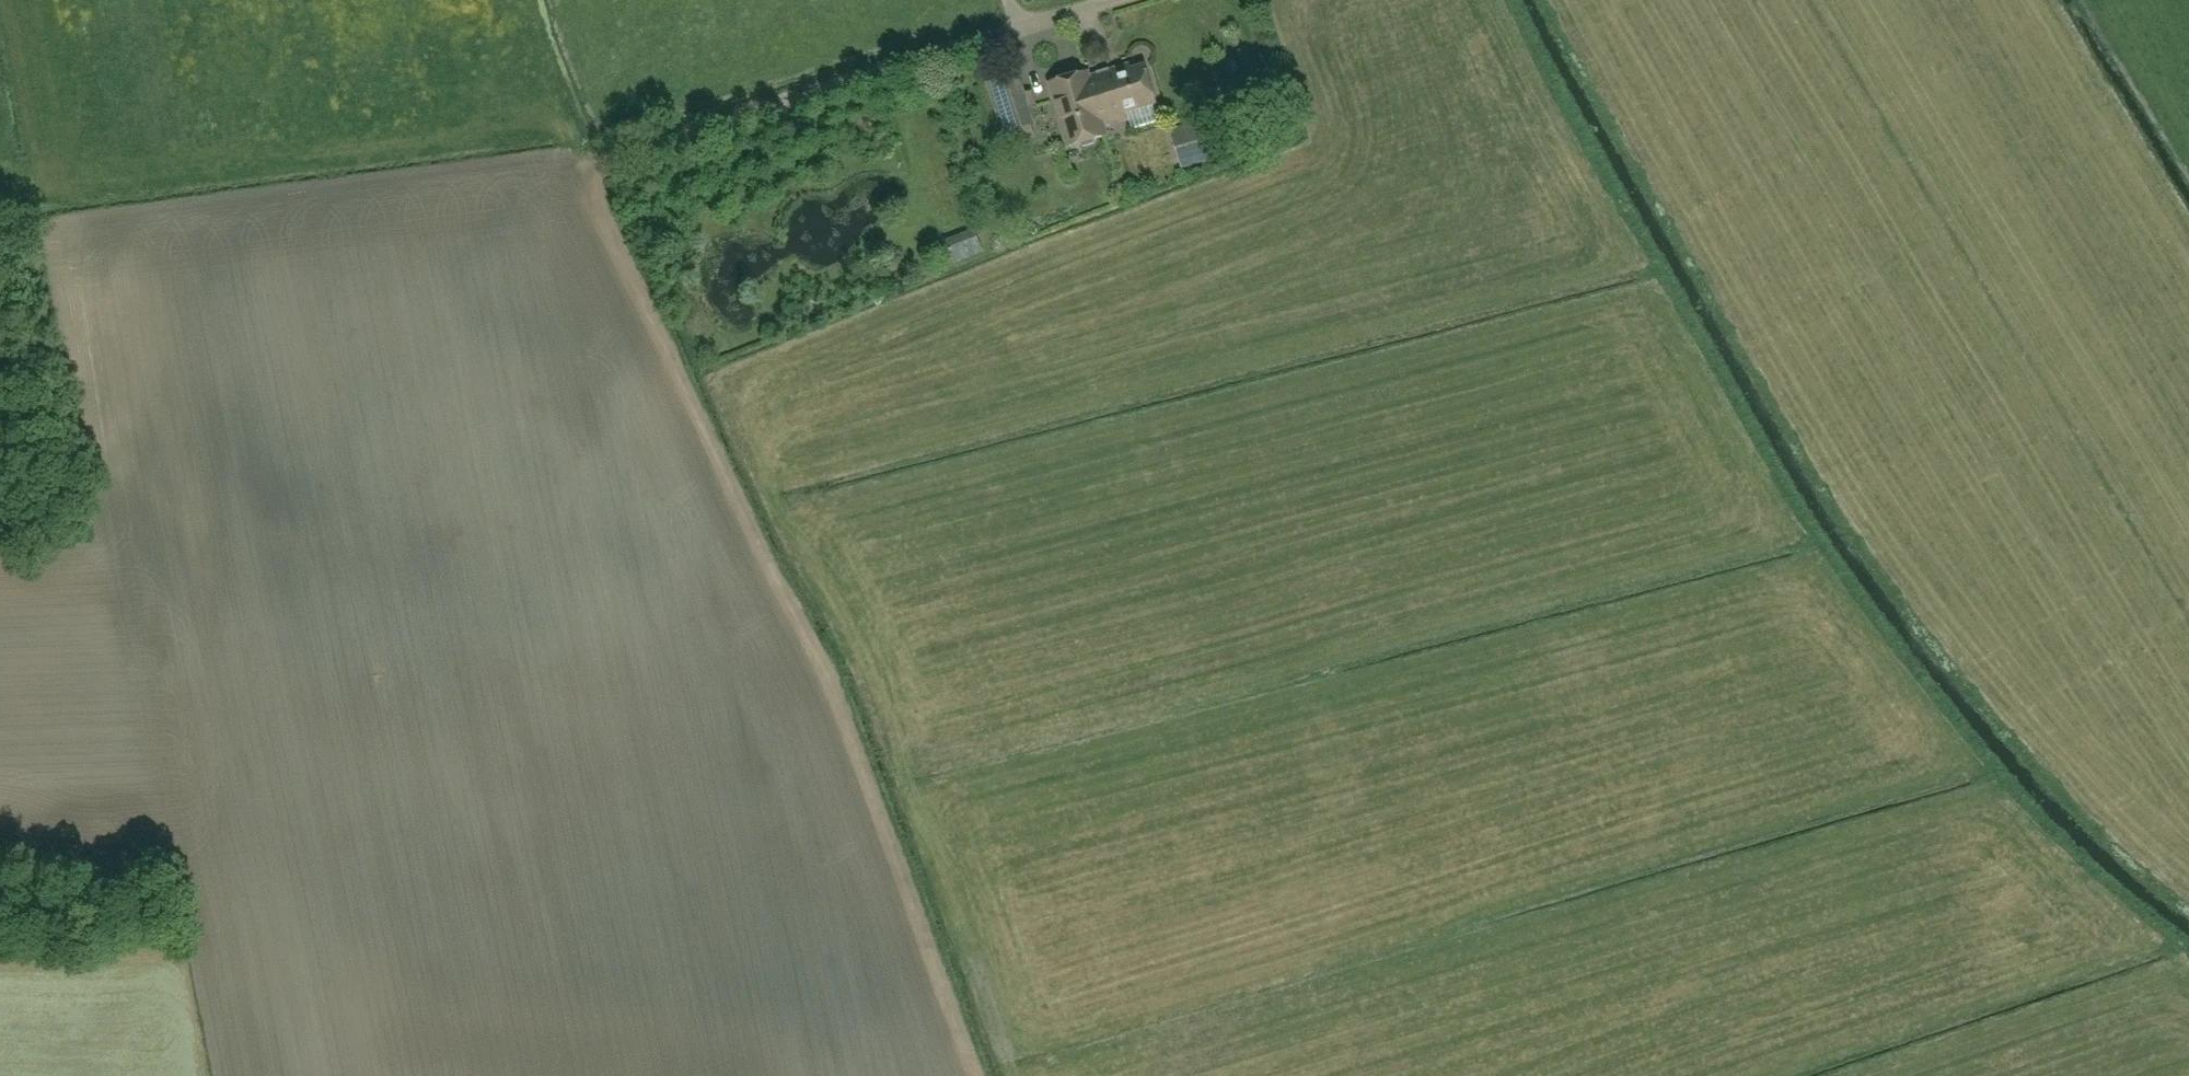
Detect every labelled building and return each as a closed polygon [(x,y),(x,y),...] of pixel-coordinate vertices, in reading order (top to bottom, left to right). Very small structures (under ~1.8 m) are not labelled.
[(1094,74),(1109,123),(1128,118),(1126,113),(1156,103),(1145,65),(1131,69),(1129,63),(1094,74)] [(1017,73),(988,82),(1006,136),(1034,127),(1017,73)] [(1109,123),(1094,74),(1086,76),(1086,77),(1076,80),(1075,76),(1052,83),(1069,141),(1079,138),(1080,142),(1084,146),(1094,143),(1096,138),(1105,135),(1102,126),(1109,123)] [(1170,131),(1182,170),(1215,160),(1204,122),(1189,127),(1188,125),(1170,131)] [(975,231),(945,242),(952,263),(982,254),(975,231)]
